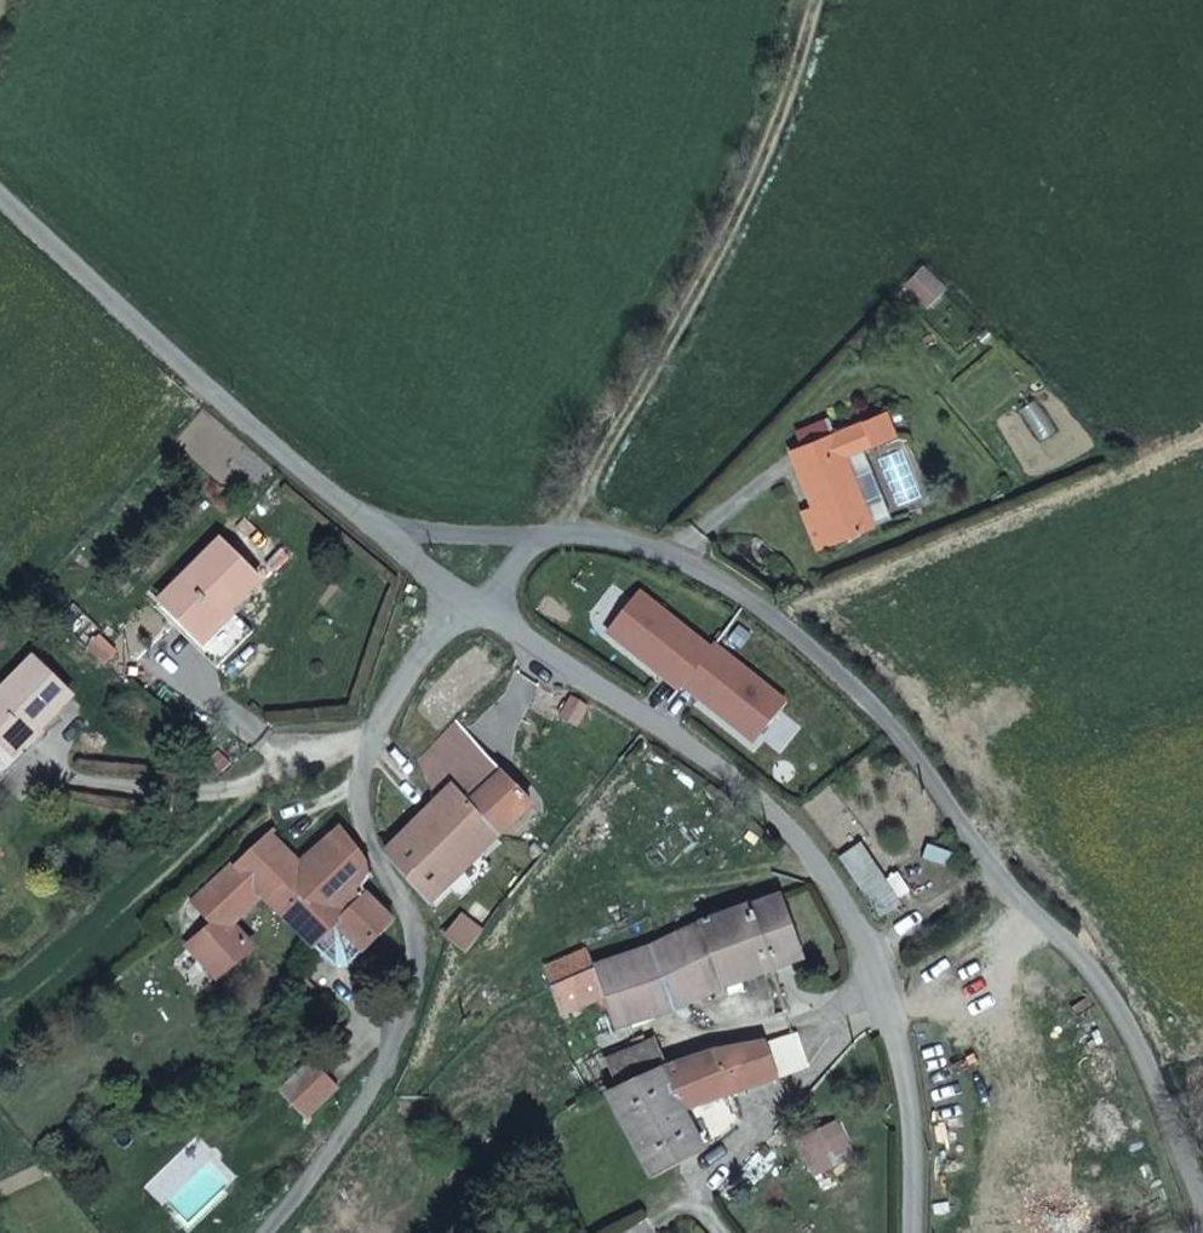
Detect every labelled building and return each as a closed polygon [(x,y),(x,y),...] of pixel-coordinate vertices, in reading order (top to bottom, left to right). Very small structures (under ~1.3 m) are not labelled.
[(920,263),(898,286),(921,307),(943,284),(920,263)] [(802,504),(820,542),(863,523),(820,431),(776,450),(802,504)] [(806,549),(820,542),(802,504),(786,511),(806,549)] [(161,606),(223,668),(254,636),(232,614),(260,586),(221,546),(161,606)] [(2,786),(21,765),(16,760),(72,700),(34,664),(0,699),(0,784),(2,786)] [(586,709),(573,701),(561,718),(574,727),(586,709)] [(431,909),(502,838),(533,807),(491,763),(458,725),(418,766),(440,804),(388,859),(431,909)] [(363,956),(394,924),(362,891),(371,876),(372,872),(371,868),(343,833),(301,872),(302,874),(311,885),(281,919),(315,953),(335,930),(363,956)] [(269,838),(192,906),(216,931),(192,951),(219,981),(254,951),(232,930),(263,900),(281,919),(311,885),(302,874),(301,872),(269,838)] [(864,848),(841,861),(880,917),(900,903),(882,876),(864,848)] [(596,973),(604,999),(614,1032),(803,963),(779,900),(701,929),(596,973)] [(447,943),(446,945),(468,957),(480,942),(459,927),(447,943)] [(349,970),(363,956),(335,930),(315,953),(336,972),(349,970)] [(545,972),(553,992),(596,973),(588,955),(545,972)] [(553,992),(562,1016),(604,999),(596,973),(553,992)] [(290,996),(301,1007),(316,991),(305,981),(290,996)] [(669,1072),(660,1076),(622,1094),(612,1098),(608,1101),(653,1183),(705,1155),(683,1115),(755,1090),(805,1072),(796,1038),(763,1047),(714,1057),(669,1072)] [(633,1043),(637,1052),(647,1047),(643,1039),(633,1043)] [(607,1066),(616,1083),(622,1094),(660,1076),(669,1072),(654,1044),(647,1047),(637,1052),(607,1066)] [(286,1100),(311,1124),(342,1091),(315,1066),(286,1100)] [(616,1083),(607,1088),(612,1098),(622,1094),(616,1083)] [(856,1156),(837,1126),(820,1136),(834,1161),(838,1168),(856,1156)] [(799,1148),(814,1172),(819,1180),(838,1168),(834,1161),(820,1136),(799,1148)]
